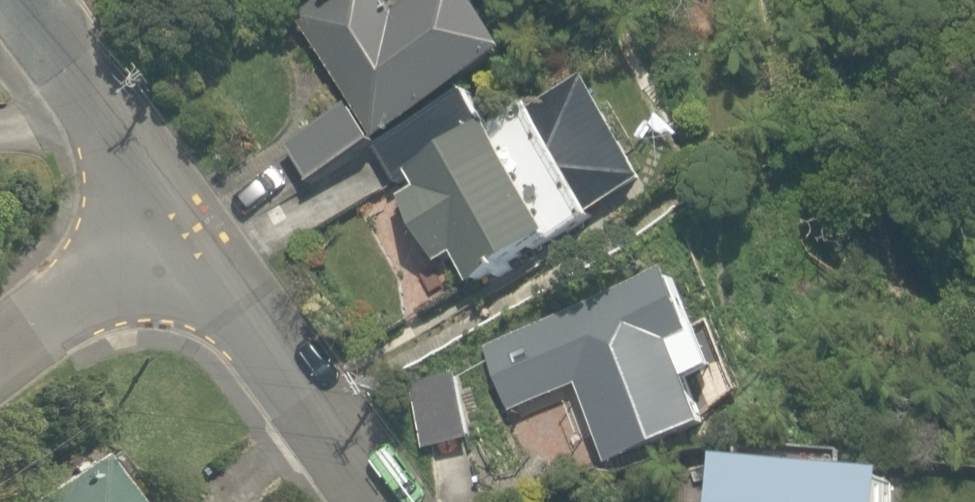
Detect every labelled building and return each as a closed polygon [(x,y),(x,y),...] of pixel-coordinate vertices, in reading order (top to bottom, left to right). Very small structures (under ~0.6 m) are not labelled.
[(313,183),(378,143),(375,138),(516,53),(484,0),(429,0),(406,14),(398,0),(335,0),(303,19),(356,107),(291,147),(313,183)] [(457,253),(476,287),(563,238),(564,240),(610,214),(604,204),(648,179),(590,75),(495,129),(473,91),(376,146),(398,185),(412,177),(418,187),(401,196),(438,263),(457,253)] [(580,385),(610,460),(711,420),(695,377),(720,367),(704,327),(696,330),(674,274),(492,346),(518,410),(580,385)] [(416,382),(430,449),(476,439),(463,373),(416,382)] [(112,446),(29,501),(149,501),(112,446)] [(900,473),(729,458),(725,501),(898,501),(900,473)]
